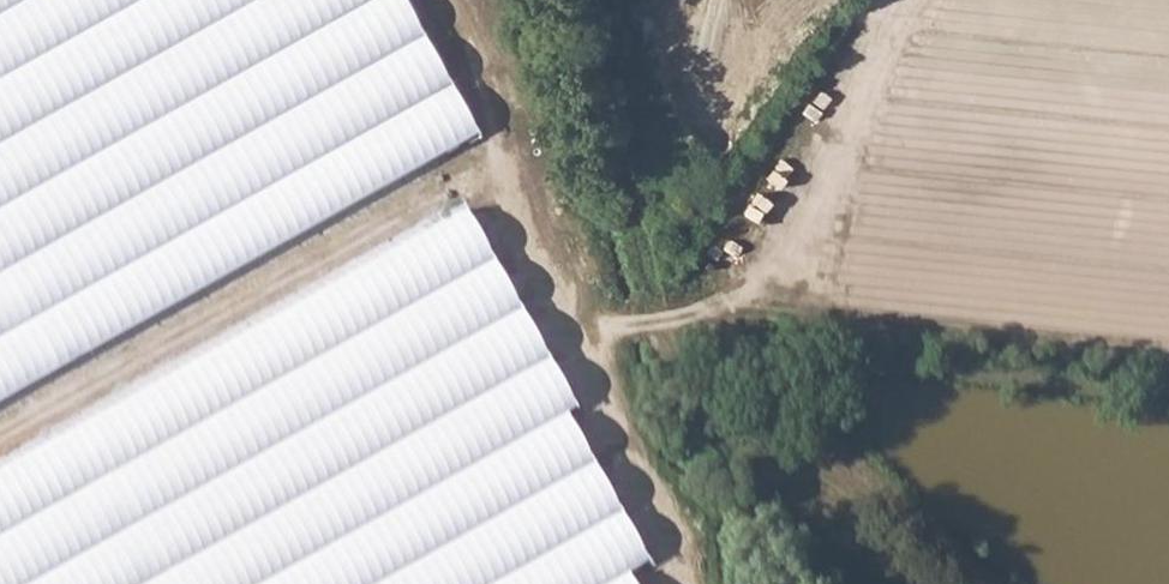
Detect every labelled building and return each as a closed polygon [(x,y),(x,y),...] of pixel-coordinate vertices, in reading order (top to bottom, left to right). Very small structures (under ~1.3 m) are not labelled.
[(476,136),(400,0),(0,0),(0,400),(476,136)] [(0,468),(0,583),(634,583),(627,571),(647,560),(564,411),(572,407),(463,212),(0,468)]
